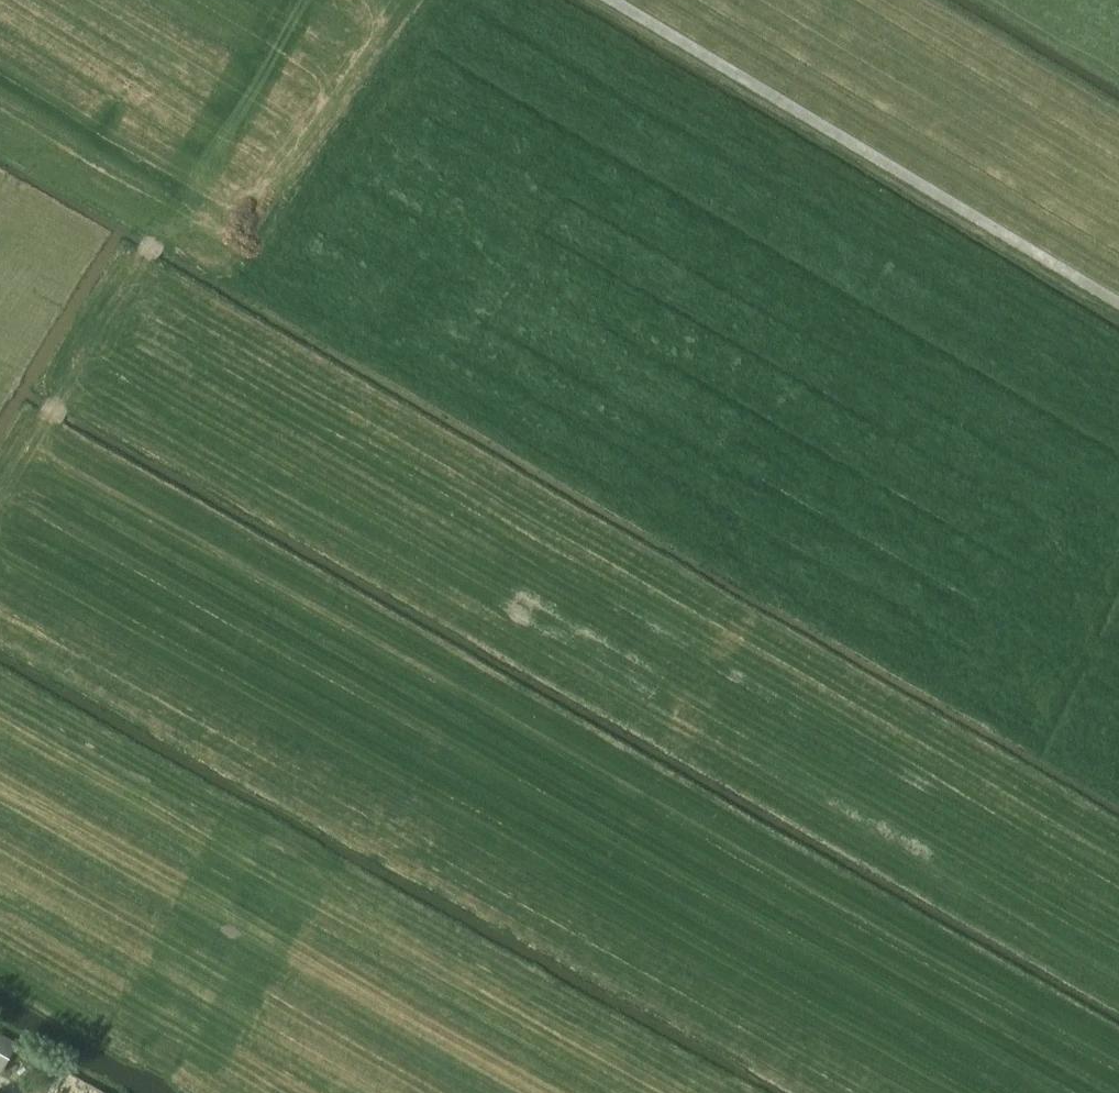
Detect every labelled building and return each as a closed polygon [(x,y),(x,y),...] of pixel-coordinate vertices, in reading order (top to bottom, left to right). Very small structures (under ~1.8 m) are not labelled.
[(16,1043),(0,1034),(0,1071),(16,1043)]
